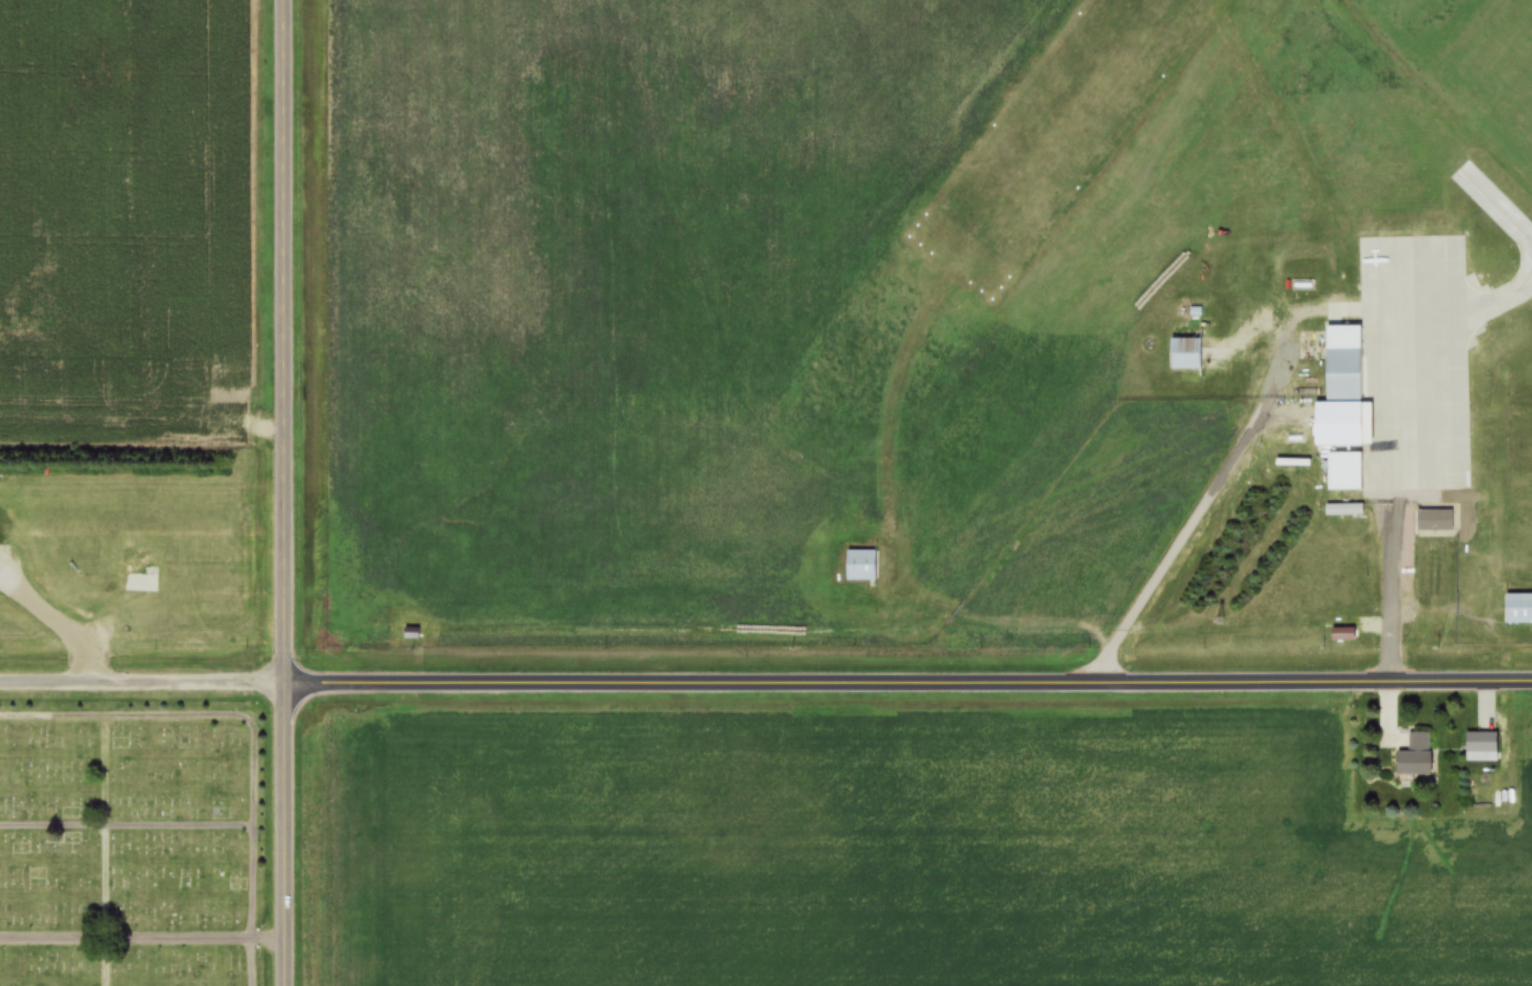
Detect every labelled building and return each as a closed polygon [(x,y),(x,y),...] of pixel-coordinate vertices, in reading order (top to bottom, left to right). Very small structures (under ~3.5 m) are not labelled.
[(1315,448),(1361,448),(1368,383),(1377,387),(1377,392),(1382,395),(1389,391),(1395,391),(1400,404),(1400,450),(1417,443),(1433,452),(1440,438),(1443,437),(1448,427),(1469,419),(1469,330),(1531,304),(1531,274),(1498,288),(1481,288),(1476,276),(1465,276),(1466,238),(1362,238),(1361,304),(1327,304),(1327,404),(1315,403),(1315,448)] [(1170,371),(1201,371),(1201,340),(1170,340),(1170,371)] [(1361,454),(1328,454),(1328,492),(1361,492),(1361,454)] [(1326,506),(1326,516),(1363,516),(1363,506),(1326,506)] [(847,582),(877,582),(877,551),(847,551),(847,582)] [(122,577),(128,577),(128,592),(159,592),(159,574),(148,574),(148,554),(123,553),(122,577)] [(1531,594),(1504,594),(1504,624),(1531,624),(1531,594)] [(1430,775),(1430,733),(1408,733),(1408,752),(1396,752),(1396,775),(1430,775)] [(1465,753),(1497,753),(1497,733),(1465,733),(1465,753)]
